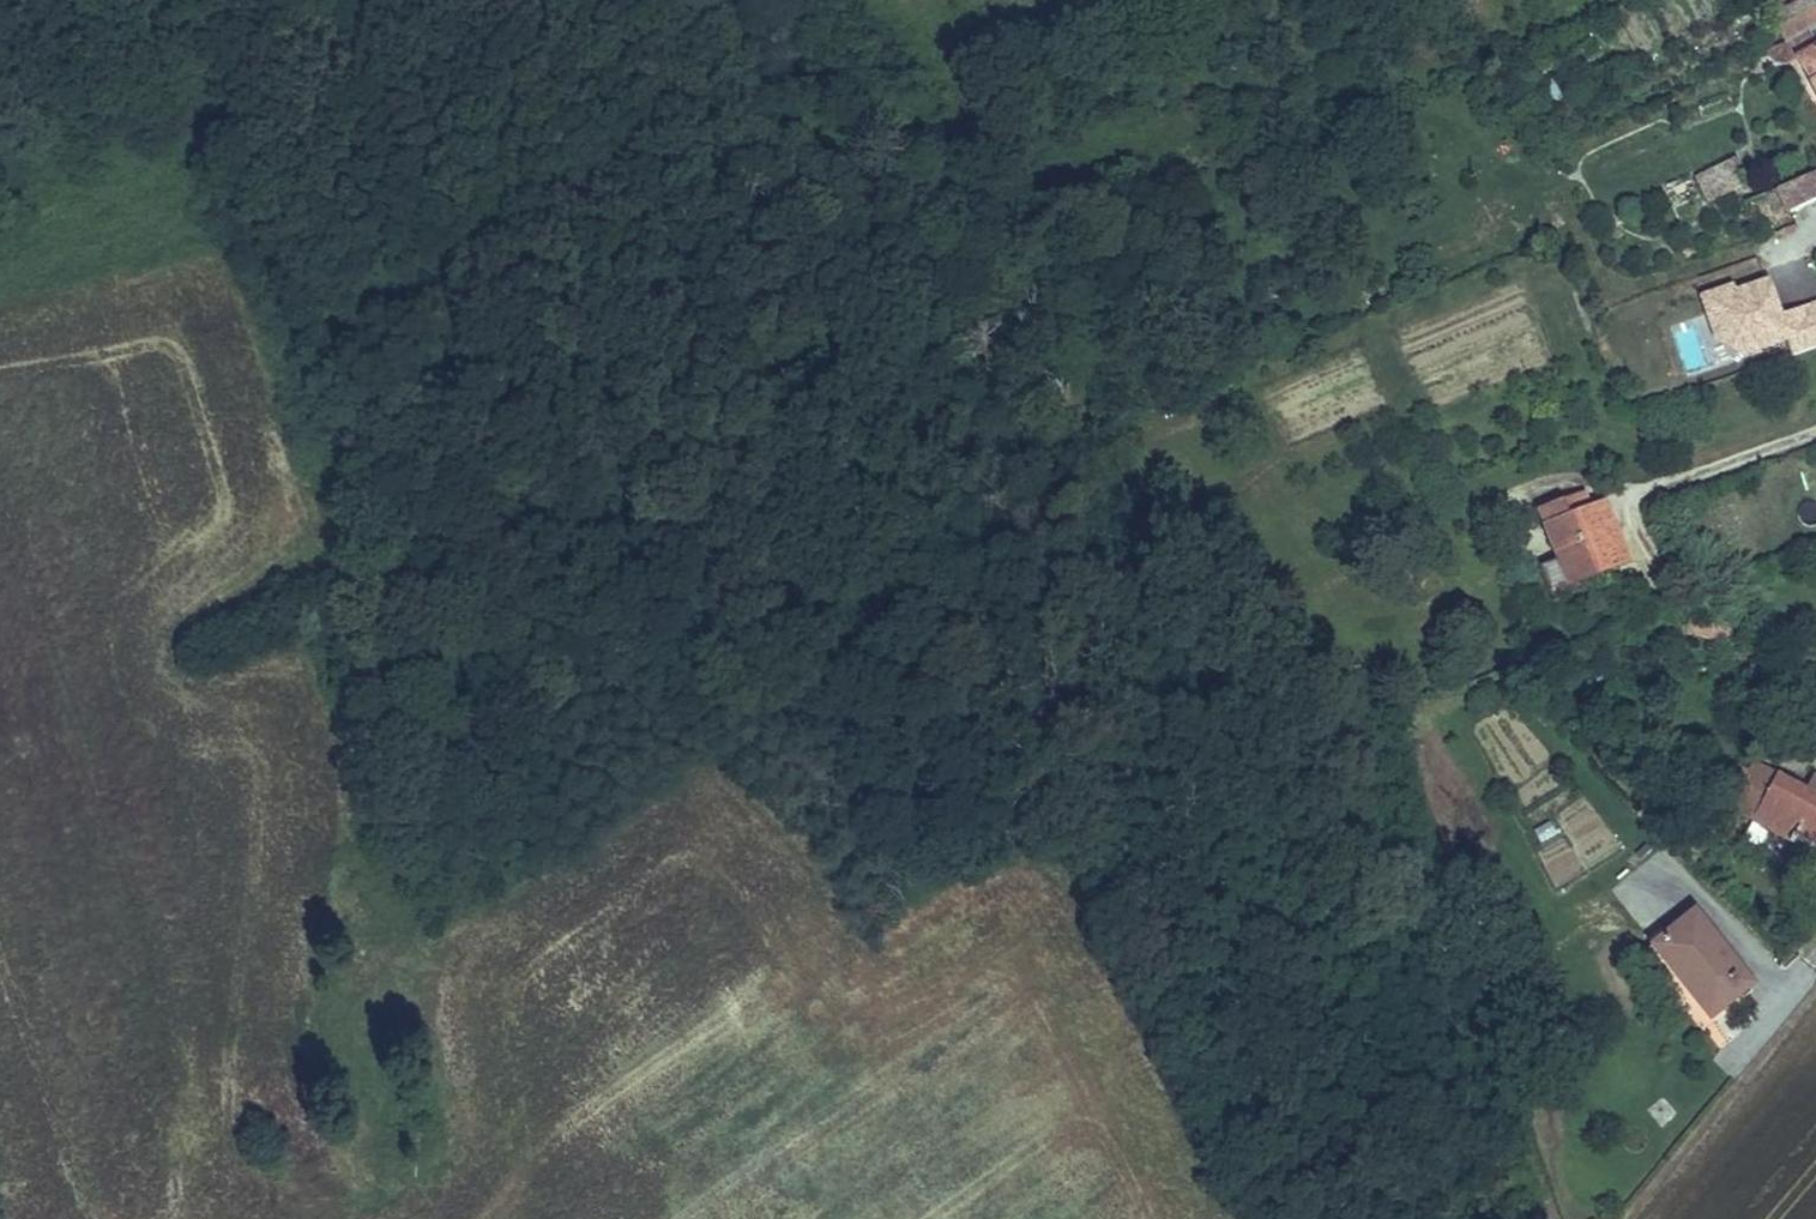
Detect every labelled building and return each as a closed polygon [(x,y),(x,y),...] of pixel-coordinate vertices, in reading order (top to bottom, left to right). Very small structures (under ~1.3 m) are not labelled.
[(1783,34),(1799,26),(1786,0),(1782,0),(1769,7),(1783,34)] [(1815,17),(1815,4),(1814,0),(1786,0),(1799,26),(1815,17)] [(1783,34),(1790,47),(1815,33),(1815,17),(1799,26),(1783,34)] [(1790,47),(1815,95),(1815,33),(1790,47)] [(1774,178),(1785,202),(1815,188),(1815,159),(1774,178)] [(1725,192),(1742,184),(1736,175),(1742,172),(1739,168),(1718,178),(1725,192)] [(1695,297),(1717,369),(1815,339),(1815,300),(1777,312),(1766,275),(1695,297)] [(1585,496),(1558,507),(1565,521),(1593,510),(1585,496)] [(1565,521),(1558,507),(1537,516),(1555,557),(1532,570),(1549,612),(1572,605),(1566,590),(1628,564),(1603,507),(1593,510),(1565,521)] [(1774,757),(1752,743),(1719,797),(1740,809),(1774,757)] [(1740,809),(1775,832),(1787,815),(1815,832),(1815,771),(1809,780),(1774,757),(1740,809)] [(1699,1006),(1746,967),(1687,888),(1627,930),(1657,974),(1670,965),(1699,1006)]
